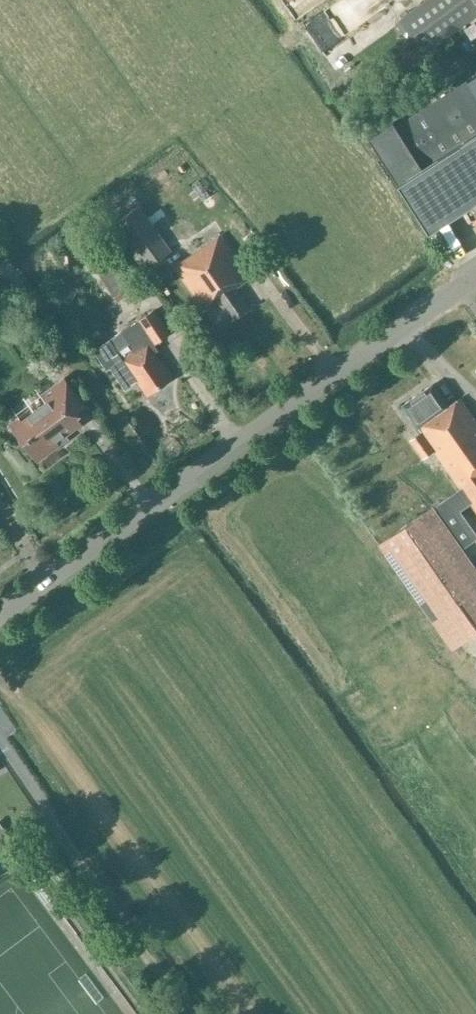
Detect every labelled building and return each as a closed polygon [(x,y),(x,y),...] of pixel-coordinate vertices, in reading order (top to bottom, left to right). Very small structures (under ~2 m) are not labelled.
[(400,20),(425,54),(475,16),(475,5),(472,0),(427,0),(425,2),(400,20)] [(466,81),(395,127),(392,123),(368,138),(398,183),(401,181),(427,222),(468,196),(473,203),(472,204),(475,210),(475,96),(466,81)] [(249,277),(217,232),(173,264),(205,308),(218,299),(230,315),(244,304),(233,289),(249,277)] [(134,290),(108,249),(91,260),(117,301),(134,290)] [(116,350),(106,357),(126,387),(137,380),(140,384),(145,380),(153,391),(171,378),(154,353),(158,350),(154,344),(170,333),(155,310),(122,331),(121,330),(109,339),(116,350)] [(72,413),(83,406),(63,380),(8,420),(38,460),(59,444),(56,441),(80,424),(72,413)] [(432,385),(403,405),(422,432),(410,440),(423,459),(434,451),(461,490),(451,497),(450,496),(434,508),(433,508),(381,545),(453,648),(475,632),(475,569),(462,549),(475,540),(475,533),(461,511),(471,504),(475,511),(475,422),(460,398),(447,407),(432,385)]
